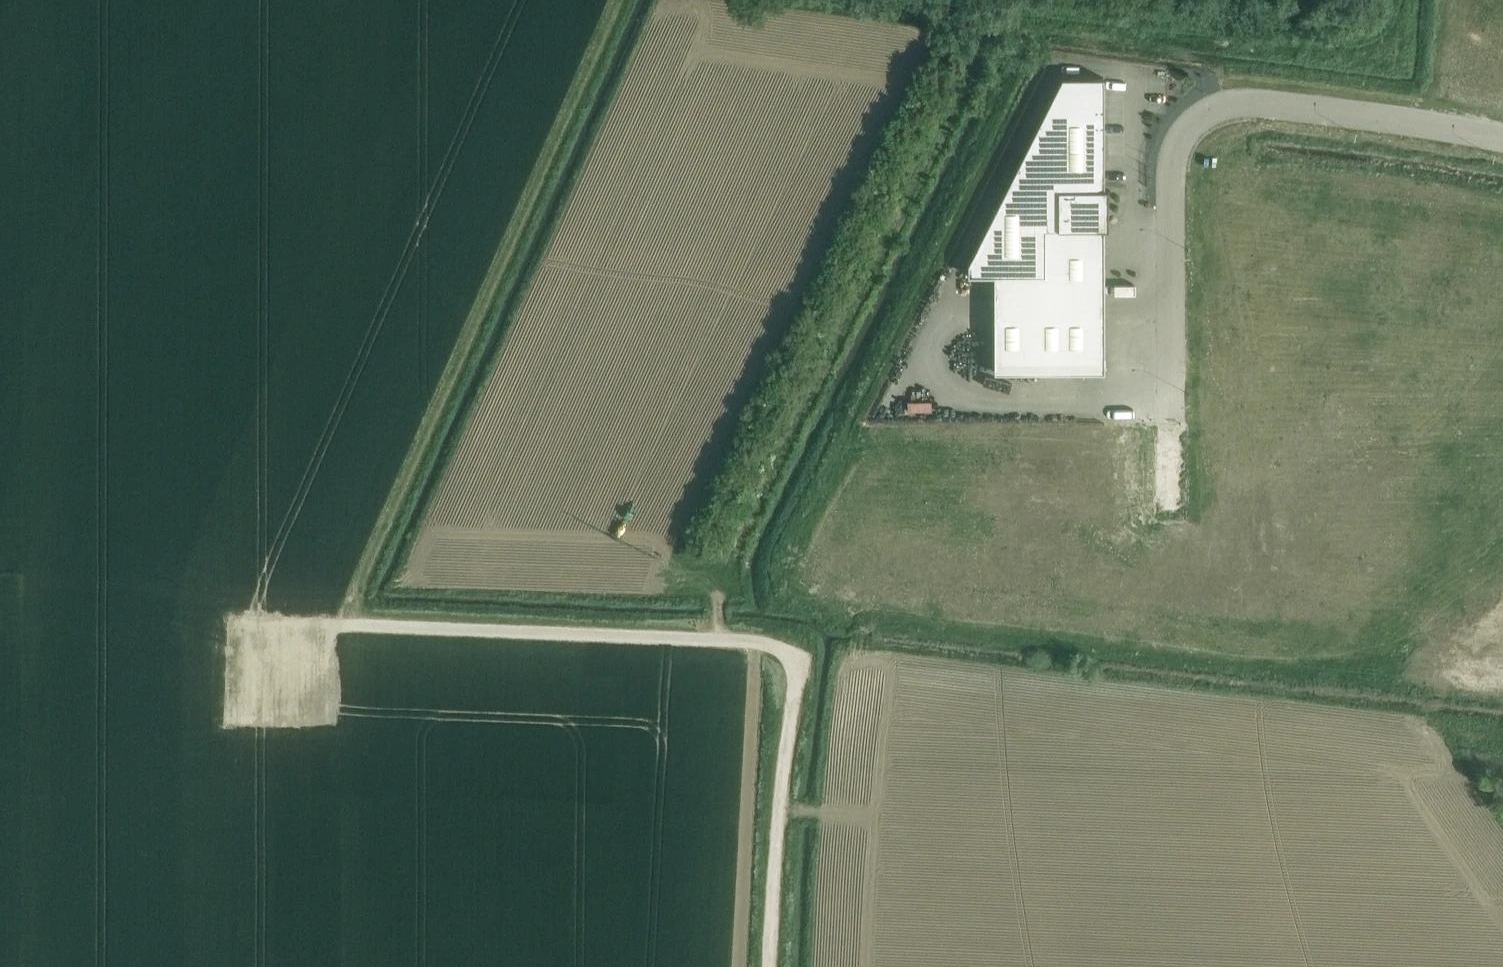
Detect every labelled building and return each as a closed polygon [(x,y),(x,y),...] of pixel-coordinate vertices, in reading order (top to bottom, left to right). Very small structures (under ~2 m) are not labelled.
[(1103,77),(1061,77),(968,262),(968,274),(994,274),(994,371),(1104,371),(1104,228),(1107,228),(1107,225),(1103,225),(1103,191),(1107,191),(1107,187),(1103,187),(1103,77)] [(1133,356),(1156,356),(1156,347),(1133,347),(1133,356)] [(937,405),(937,393),(905,394),(905,406),(937,405)]
